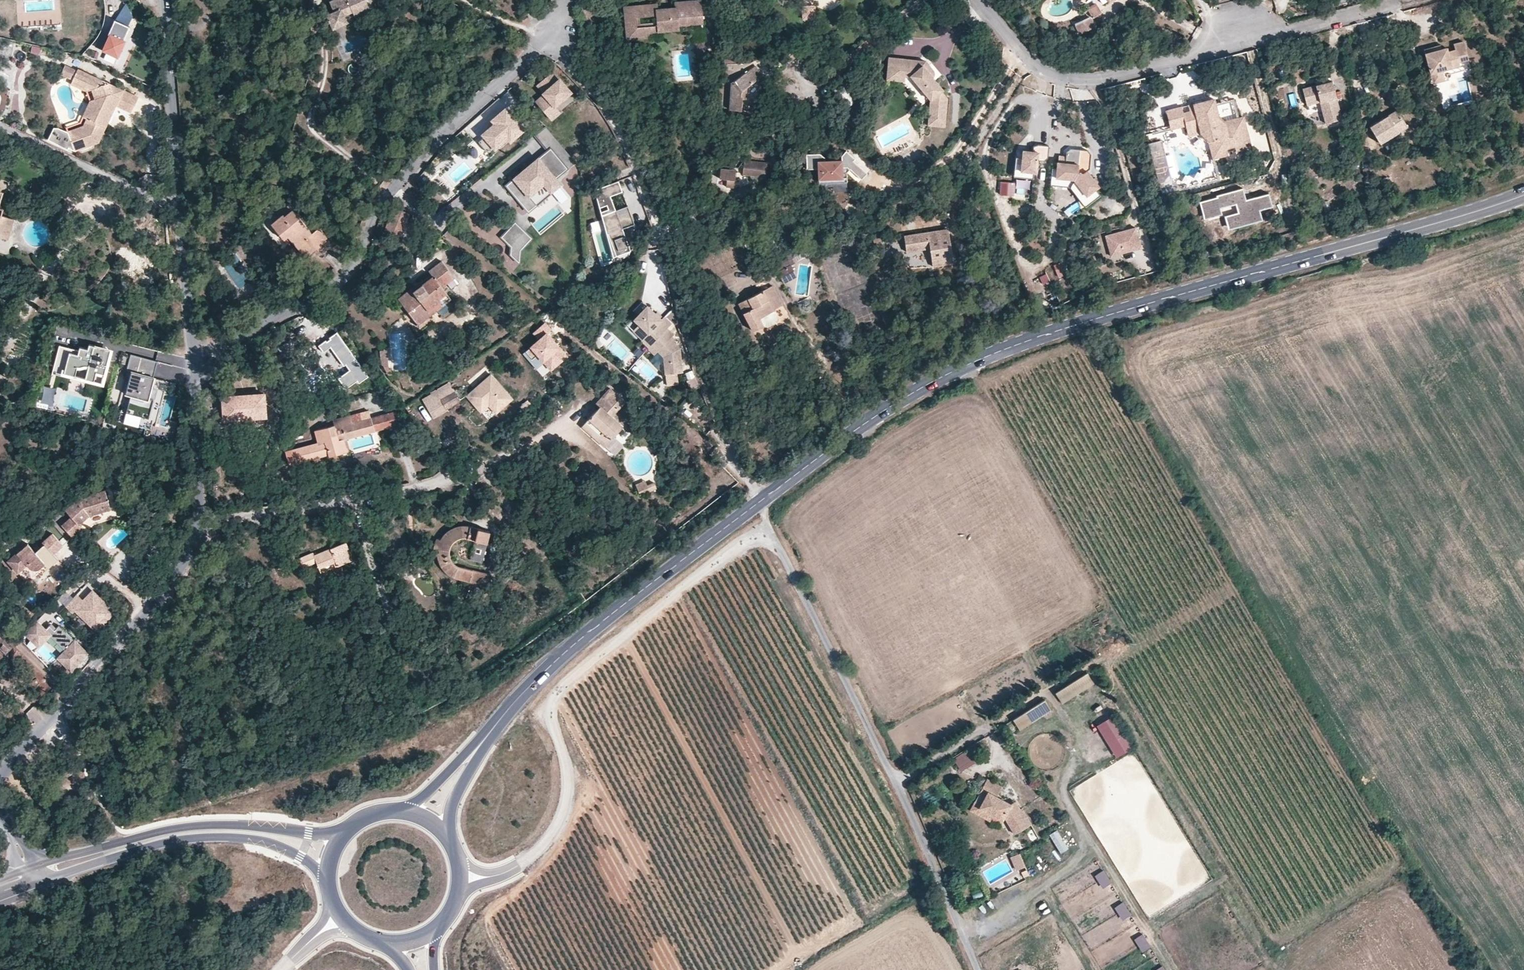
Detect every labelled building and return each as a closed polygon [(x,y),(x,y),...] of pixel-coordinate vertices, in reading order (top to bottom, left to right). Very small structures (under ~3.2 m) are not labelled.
[(329,1),(333,11),(326,14),(333,29),(346,23),(347,22),(344,15),(353,11),(355,16),(356,16),(370,10),(366,0),(331,0),(329,1)] [(700,0),(685,0),(674,1),(675,6),(657,8),(656,3),(623,5),(627,39),(649,37),(649,33),(659,32),(659,30),(678,29),(678,24),(702,22),(700,0)] [(816,18),(815,4),(801,5),(802,19),(816,18)] [(1092,19),(1103,16),(1099,4),(1088,8),(1092,19)] [(125,7),(119,18),(130,24),(137,13),(125,7)] [(357,19),(356,16),(355,16),(353,11),(344,15),(347,22),(346,23),(346,24),(357,19)] [(1095,27),(1090,18),(1075,25),(1080,34),(1095,27)] [(131,30),(117,24),(104,52),(118,58),(131,30)] [(705,55),(704,40),(694,41),(695,56),(705,55)] [(1468,60),(1463,41),(1453,44),(1455,49),(1447,51),(1446,47),(1441,49),(1436,50),(1435,46),(1423,49),(1432,80),(1443,77),(1442,70),(1441,67),(1450,64),(1451,67),(1460,65),(1459,62),(1468,60)] [(725,64),(749,59),(748,54),(724,59),(725,64)] [(933,77),(922,65),(920,66),(914,59),(888,56),(887,73),(905,75),(909,75),(930,100),(928,125),(945,126),(947,98),(941,91),(943,89),(933,77)] [(934,71),(925,60),(914,59),(920,66),(922,65),(933,77),(934,74),(934,71)] [(72,80),(77,70),(65,65),(60,74),(72,80)] [(756,81),(762,76),(755,65),(731,83),(729,110),(741,110),(742,99),(742,97),(741,97),(741,91),(747,87),(756,81)] [(116,105),(132,113),(139,97),(77,69),(77,70),(72,80),(92,89),(96,99),(89,101),(82,117),(87,119),(83,126),(68,132),(58,127),(53,127),(47,139),(67,149),(69,147),(74,151),(99,142),(106,127),(101,125),(108,111),(112,113),(116,105)] [(570,92),(559,79),(552,71),(536,85),(543,93),(534,101),(550,119),(560,112),(555,106),(570,92)] [(904,81),(905,75),(887,73),(886,79),(904,81)] [(758,84),(765,79),(762,76),(756,81),(758,84)] [(1341,116),(1331,78),(1301,86),(1306,103),(1319,99),(1324,121),(1341,116)] [(72,80),(70,84),(86,91),(92,89),(72,80)] [(856,101),(842,83),(833,90),(847,108),(856,101)] [(1288,94),(1291,105),(1297,104),(1293,92),(1288,94)] [(1250,147),(1242,114),(1223,119),(1217,113),(1213,96),(1203,99),(1191,102),(1186,103),(1188,109),(1182,111),(1180,105),(1164,109),(1169,127),(1184,123),(1187,134),(1199,131),(1207,140),(1211,156),(1227,152),(1225,146),(1233,144),(1235,150),(1250,147)] [(1406,123),(1395,106),(1368,123),(1378,140),(1406,123)] [(510,141),(524,128),(506,108),(492,120),(495,123),(482,134),(484,136),(478,142),(486,151),(492,146),(495,149),(507,138),(510,141)] [(112,113),(108,111),(101,125),(106,127),(112,113)] [(575,162),(545,126),(535,135),(548,150),(550,148),(567,168),(575,162)] [(1171,178),(1162,140),(1148,143),(1161,194),(1181,189),(1181,188),(1171,178)] [(1043,158),(1047,155),(1048,143),(1037,142),(1032,143),(1031,149),(1021,147),(1020,155),(1019,168),(1033,170),(1035,170),(1036,162),(1036,157),(1038,157),(1043,158)] [(1089,159),(1090,152),(1087,148),(1069,146),(1065,149),(1064,160),(1056,159),(1055,166),(1054,175),(1073,177),(1077,170),(1078,158),(1089,159)] [(560,184),(555,178),(567,168),(550,148),(548,150),(506,185),(528,212),(536,205),(535,203),(548,192),(550,193),(560,184)] [(805,165),(813,166),(815,155),(807,154),(805,165)] [(1019,168),(1020,155),(1014,154),(1012,174),(1032,176),(1033,170),(1019,168)] [(1098,183),(1086,167),(1088,166),(1089,159),(1078,158),(1077,170),(1073,177),(1085,193),(1094,186),(1098,183)] [(766,177),(768,163),(744,160),(742,174),(766,177)] [(841,167),(841,161),(818,161),(819,178),(846,177),(846,172),(849,169),(847,167),(841,167)] [(1069,185),(1073,177),(1054,175),(1055,166),(1051,165),(1049,183),(1069,185)] [(734,187),(735,169),(720,168),(719,178),(726,179),(725,187),(734,187)] [(846,190),(846,182),(846,177),(819,178),(819,183),(833,182),(833,191),(846,190)] [(1085,193),(1073,177),(1069,185),(1084,205),(1100,193),(1094,186),(1085,193)] [(615,210),(610,196),(622,191),(618,180),(594,190),(613,257),(631,250),(622,228),(634,224),(628,205),(615,210)] [(1012,193),(1013,181),(999,180),(999,192),(1012,193)] [(1247,188),(1201,201),(1207,223),(1226,218),(1224,210),(1238,206),(1241,215),(1230,218),(1233,229),(1263,220),(1260,208),(1272,204),(1271,198),(1251,203),(1247,188)] [(461,208),(469,204),(464,195),(456,199),(461,208)] [(14,219),(2,215),(4,208),(0,207),(0,237),(7,239),(14,219)] [(410,213),(393,207),(390,215),(407,221),(410,213)] [(330,241),(319,227),(312,233),(292,209),(284,216),(283,214),(271,224),(284,239),(288,236),(291,240),(305,258),(316,249),(317,251),(330,241)] [(401,237),(407,221),(390,215),(384,231),(401,237)] [(600,219),(589,222),(592,233),(602,231),(600,219)] [(525,232),(515,222),(501,237),(511,246),(525,232)] [(1140,247),(1135,227),(1105,236),(1110,256),(1140,247)] [(953,263),(948,228),(903,235),(906,252),(929,248),(932,266),(953,263)] [(520,250),(531,238),(525,232),(511,246),(510,255),(518,262),(519,262),(520,250)] [(729,249),(713,257),(720,273),(737,265),(729,249)] [(795,263),(792,259),(795,257),(793,252),(773,262),(778,271),(790,265),(791,265),(795,263)] [(1051,263),(1058,276),(1065,273),(1058,260),(1051,263)] [(451,299),(442,287),(447,283),(454,278),(441,261),(429,271),(433,276),(421,285),(413,291),(411,288),(398,298),(418,325),(451,299)] [(791,265),(790,265),(778,271),(784,283),(797,276),(791,265)] [(530,283),(535,274),(523,269),(519,278),(530,283)] [(458,283),(454,278),(447,283),(451,289),(458,283)] [(413,291),(421,285),(419,282),(411,288),(413,291)] [(773,310),(782,305),(772,285),(738,303),(753,331),(762,326),(767,327),(776,322),(778,318),(773,310)] [(1050,308),(1047,298),(1043,299),(1042,295),(1033,298),(1037,312),(1050,308)] [(672,323),(664,316),(662,319),(647,305),(633,319),(638,324),(647,333),(642,339),(641,340),(648,347),(667,328),(672,323)] [(675,320),(672,308),(664,316),(672,323),(675,320)] [(647,333),(638,324),(632,330),(642,339),(647,333)] [(682,372),(680,347),(673,341),(670,338),(672,336),(673,334),(667,328),(648,347),(648,348),(654,354),(657,351),(663,356),(664,374),(682,372)] [(374,379),(339,331),(320,344),(328,356),(336,350),(363,387),(374,379)] [(564,354),(546,333),(522,354),(543,379),(553,370),(550,366),(564,354)] [(603,344),(597,338),(593,343),(599,348),(603,344)] [(106,357),(106,361),(102,375),(103,375),(100,384),(103,385),(113,349),(93,344),(93,346),(101,349),(104,351),(105,354),(106,357)] [(103,375),(102,375),(106,361),(106,357),(105,354),(104,351),(101,349),(93,346),(89,345),(88,351),(80,348),(79,352),(59,346),(52,371),(100,384),(103,375)] [(389,368),(387,350),(379,350),(381,363),(381,364),(383,366),(388,375),(392,374),(393,373),(393,371),(392,370),(389,368)] [(154,399),(149,397),(151,388),(154,377),(153,377),(157,361),(130,354),(126,370),(131,371),(125,394),(131,395),(126,412),(149,418),(154,399)] [(4,392),(9,379),(0,375),(0,391),(4,392)] [(512,399),(491,375),(468,395),(481,411),(489,404),(496,413),(512,399)] [(702,390),(698,380),(690,383),(694,393),(702,390)] [(460,400),(449,382),(436,389),(439,394),(446,407),(460,400)] [(46,388),(43,404),(53,406),(57,390),(46,388)] [(611,416),(625,401),(610,388),(595,404),(598,407),(588,418),(603,431),(596,439),(604,447),(622,426),(611,416)] [(446,407),(439,394),(431,399),(438,412),(446,407)] [(271,397),(226,401),(228,427),(273,423),(271,397)] [(488,419),(496,413),(489,404),(481,411),(488,419)] [(400,424),(396,411),(371,418),(374,431),(400,424)] [(374,431),(371,418),(353,422),(351,415),(333,420),(334,425),(315,430),(318,443),(285,451),(289,465),(329,454),(329,456),(342,453),(339,441),(346,439),(374,431)] [(603,431),(588,418),(581,426),(596,439),(603,431)] [(349,451),(346,439),(339,441),(342,453),(349,451)] [(222,469),(223,485),(236,484),(235,468),(222,469)] [(647,485),(645,480),(635,484),(640,495),(650,491),(647,485)] [(657,488),(654,482),(647,485),(650,491),(657,488)] [(91,518),(112,511),(106,493),(81,501),(67,513),(73,520),(63,529),(73,540),(84,531),(81,527),(91,518)] [(489,532),(477,528),(470,526),(465,526),(459,526),(455,527),(452,529),(446,532),(444,535),(440,540),(437,539),(435,544),(434,550),(437,550),(438,557),(439,562),(442,567),(446,572),(448,574),(454,577),(470,581),(468,590),(484,593),(489,574),(460,567),(457,566),(454,563),(451,561),(450,557),(449,554),(449,550),(450,546),(453,542),(456,540),(460,538),(464,537),(467,537),(476,539),(471,559),(482,562),(489,532)] [(54,556),(64,547),(54,536),(43,545),(45,547),(37,554),(29,545),(9,563),(19,575),(28,566),(31,569),(34,571),(38,571),(40,570),(45,565),(49,570),(59,561),(54,556)] [(353,559),(346,542),(313,555),(312,552),(299,558),(303,567),(316,562),(319,568),(335,561),(337,566),(353,559)] [(83,601),(78,595),(67,607),(74,613),(76,611),(97,631),(116,611),(93,590),(83,601)] [(41,622),(27,635),(41,649),(53,636),(68,650),(61,658),(74,671),(89,654),(61,627),(58,631),(52,625),(48,629),(41,622)] [(6,654),(12,648),(0,638),(0,649),(6,654)] [(1062,703),(1093,683),(1087,672),(1055,692),(1062,703)] [(1019,730),(1051,710),(1044,699),(1013,719),(1019,730)] [(1134,746),(1114,714),(1096,725),(1116,758),(1134,746)] [(975,763),(967,750),(953,759),(961,771),(975,763)] [(1020,809),(1015,800),(1010,803),(997,796),(1002,786),(987,778),(975,800),(981,803),(979,807),(993,815),(1002,820),(1004,816),(1015,834),(1031,824),(1022,808),(1020,809)] [(979,807),(981,803),(975,800),(970,810),(990,821),(993,815),(979,807)] [(1057,827),(1048,831),(1059,852),(1067,848),(1057,827)] [(1025,867),(1019,854),(1014,856),(1020,869),(1025,867)] [(1112,884),(1103,871),(1095,876),(1103,889),(1112,884)] [(1131,916),(1123,903),(1115,908),(1123,921),(1131,916)] [(1151,947),(1143,935),(1134,940),(1143,953),(1151,947)]
